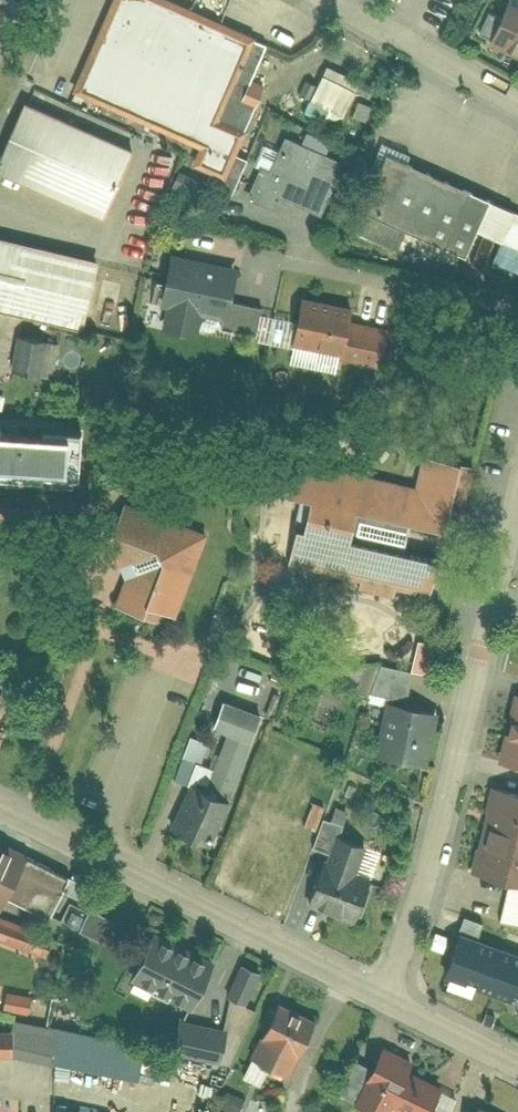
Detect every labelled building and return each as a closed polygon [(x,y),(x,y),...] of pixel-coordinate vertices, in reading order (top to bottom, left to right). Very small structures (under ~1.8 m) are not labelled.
[(75,94),(201,153),(192,171),(209,179),(205,187),(233,199),(248,165),(238,160),(263,100),(250,93),(269,52),(156,0),(114,0),(86,64),(75,94)] [(517,64),(517,14),(506,9),(499,24),(488,19),(479,40),(490,45),(487,51),(517,64)] [(23,106),(0,157),(0,179),(102,226),(134,156),(23,106)] [(325,214),(347,161),(288,136),(275,167),(263,162),(249,196),(282,210),(287,198),(325,214)] [(382,144),(370,174),(378,177),(353,236),(401,256),(406,245),(517,290),(517,215),(407,170),(413,157),(382,144)] [(0,247),(0,318),(84,336),(99,268),(0,247)] [(181,252),(165,330),(203,337),(207,317),(266,329),(270,309),(237,302),(244,265),(181,252)] [(366,311),(315,300),(304,351),(380,367),(386,338),(362,332),(366,311)] [(13,344),(6,377),(45,385),(52,352),(13,344)] [(210,533),(119,502),(99,560),(129,570),(116,605),(178,627),(210,533)] [(434,648),(418,645),(411,677),(427,680),(434,648)] [(414,679),(377,670),(369,705),(389,710),(391,704),(407,708),(414,679)] [(9,691),(0,687),(0,709),(9,691)] [(503,761),(517,764),(517,701),(503,761)] [(188,786),(230,802),(263,718),(225,704),(214,734),(226,739),(214,772),(195,765),(188,786)] [(389,710),(379,755),(430,767),(442,716),(407,708),(391,704),(389,710)] [(188,786),(171,829),(213,845),(230,802),(188,786)] [(497,786),(476,872),(508,880),(517,882),(517,792),(497,786)] [(324,811),(312,807),(304,830),(316,834),(324,811)] [(324,824),(315,852),(329,856),(336,834),(341,835),(347,815),(335,812),(331,826),(324,824)] [(321,876),(310,909),(357,925),(370,889),(352,883),(364,847),(338,838),(325,877),(321,876)] [(2,915),(8,904),(51,925),(71,877),(0,846),(0,914),(2,915)] [(508,880),(499,919),(517,924),(517,882),(508,880)] [(46,959),(52,940),(0,921),(0,943),(46,959)] [(446,966),(517,1003),(517,952),(467,926),(446,966)] [(154,934),(133,975),(190,1005),(212,964),(154,934)] [(259,979),(242,973),(230,1005),(247,1011),(259,979)] [(31,1002),(5,996),(2,1012),(28,1017),(31,1002)] [(274,1009),(252,1059),(290,1075),(312,1025),(274,1009)] [(22,1026),(20,1034),(20,1056),(138,1084),(144,1053),(22,1026)] [(225,1037),(185,1030),(179,1059),(220,1067),(225,1037)] [(0,1034),(0,1056),(20,1056),(20,1034),(0,1034)] [(359,1110),(364,1111),(432,1111),(441,1090),(416,1080),(422,1064),(385,1048),(374,1075),(359,1110)] [(341,1102),(359,1110),(374,1075),(357,1067),(341,1102)]
